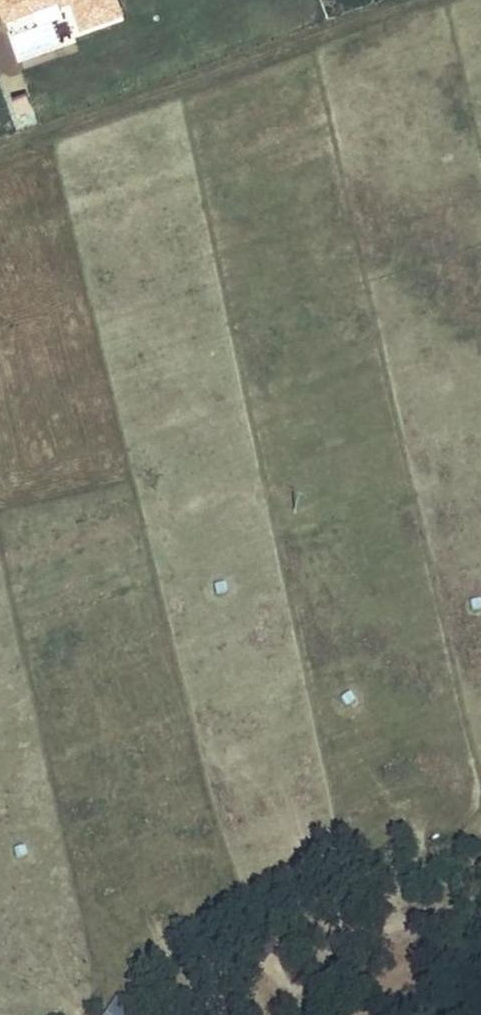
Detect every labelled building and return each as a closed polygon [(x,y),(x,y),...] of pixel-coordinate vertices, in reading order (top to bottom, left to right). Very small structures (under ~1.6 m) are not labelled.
[(3,21),(61,0),(0,0),(0,13),(3,21)] [(78,30),(122,14),(117,0),(67,0),(78,30)] [(131,1008),(113,998),(103,1014),(127,1014),(131,1008)]
